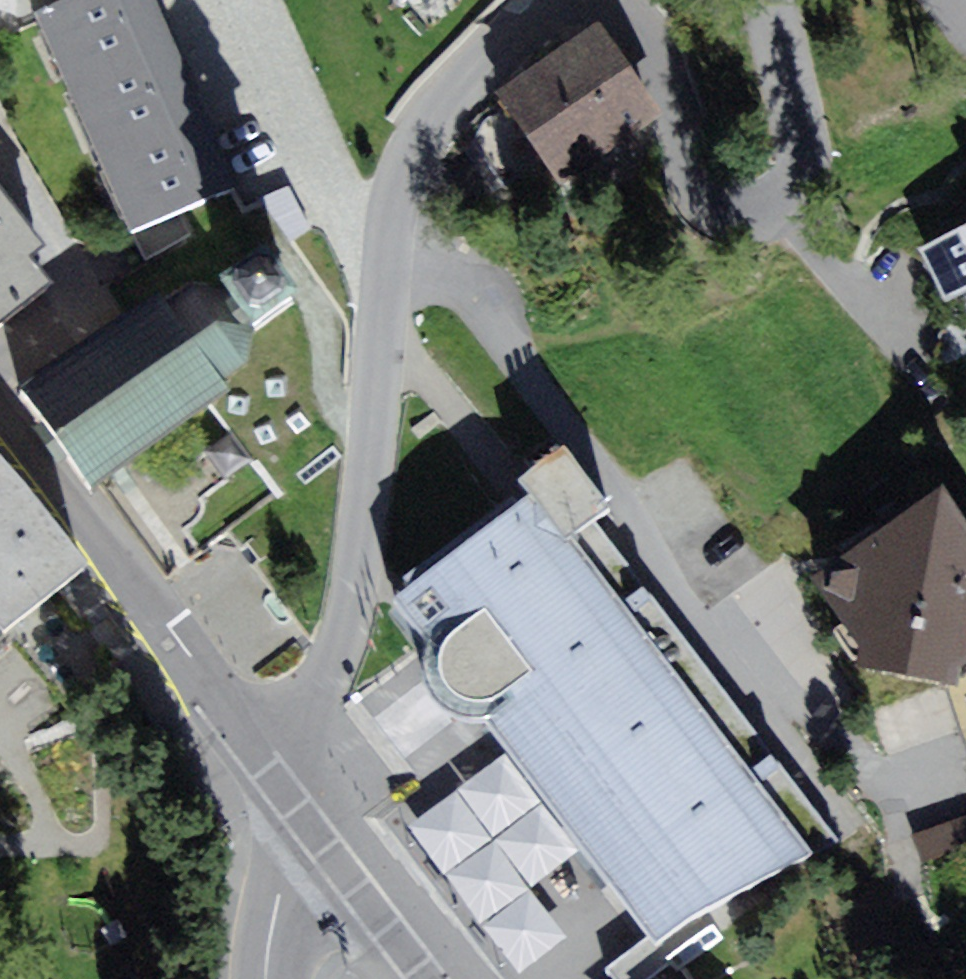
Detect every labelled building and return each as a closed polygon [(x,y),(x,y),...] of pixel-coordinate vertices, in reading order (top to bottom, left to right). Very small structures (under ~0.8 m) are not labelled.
[(37,12),(131,230),(235,185),(156,0),(64,0),(37,12)] [(663,114),(598,21),(497,91),(562,184),(663,114)] [(53,282),(31,255),(46,243),(0,185),(0,323),(53,282)] [(921,246),(947,300),(965,291),(965,224),(921,246)] [(158,287),(22,385),(93,485),(230,388),(224,380),(248,363),(258,325),(301,294),(268,247),(220,281),(190,283),(167,300),(158,287)] [(254,458),(234,431),(207,451),(227,478),(254,458)] [(484,717),(652,936),(698,913),(841,841),(595,519),(612,507),(564,442),(518,478),(529,494),(519,502),(514,494),(403,577),(413,590),(395,601),(429,645),(425,669),(432,692),(449,708),(469,715),(484,717)] [(2,632),(89,561),(0,457),(0,629),(2,632)] [(942,483),(811,578),(865,669),(958,684),(960,676),(965,672),(965,522),(942,483)] [(965,852),(965,815),(913,834),(925,868),(965,852)] [(698,913),(652,936),(610,969),(617,978),(651,978),(713,930),(698,913)]
